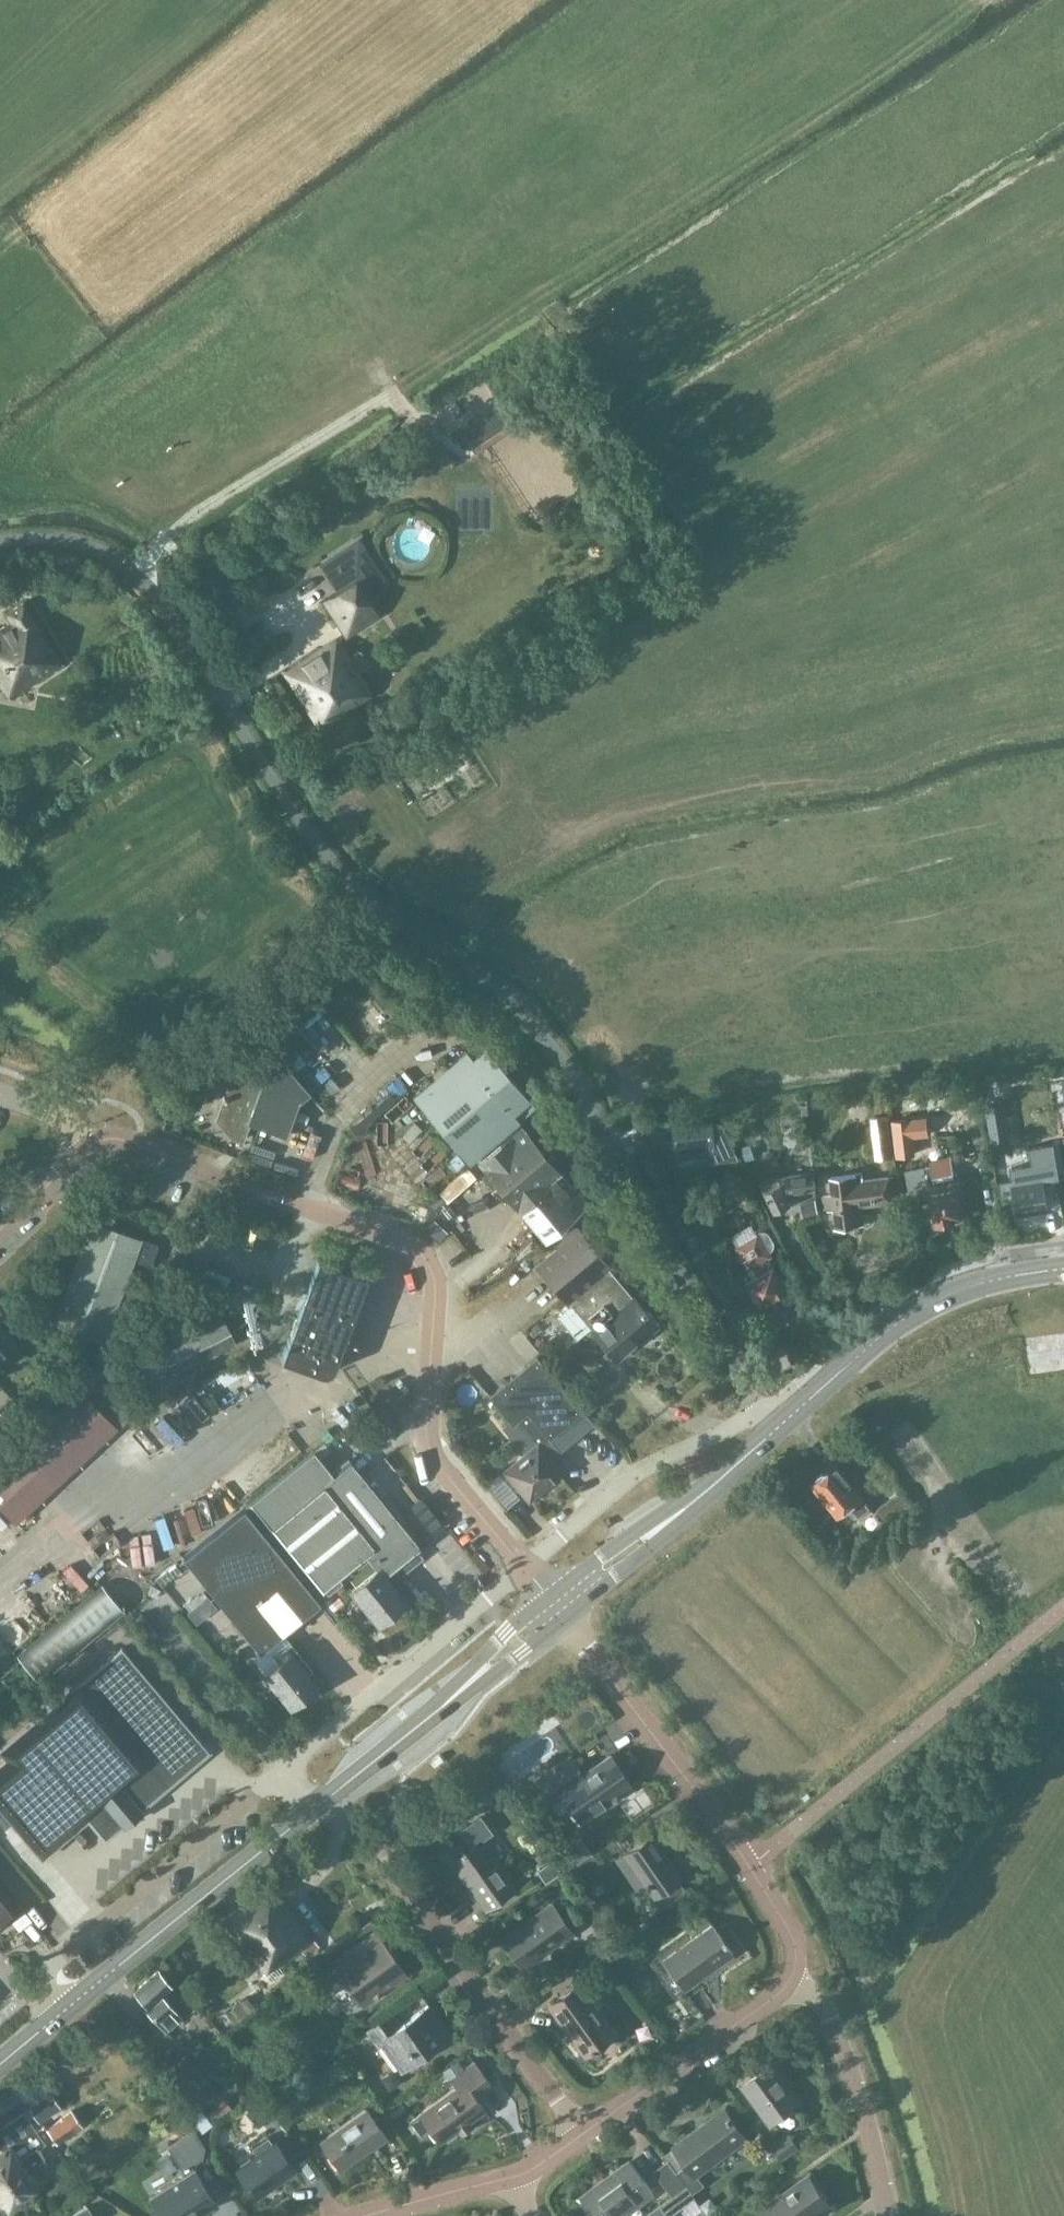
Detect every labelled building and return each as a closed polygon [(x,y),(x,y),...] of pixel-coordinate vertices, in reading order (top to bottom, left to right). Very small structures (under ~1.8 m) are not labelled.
[(358,538),(318,563),(337,592),(325,600),(348,636),(379,617),(363,592),(363,591),(383,578),(358,538)] [(11,697),(63,664),(24,602),(6,614),(11,622),(0,629),(0,684),(2,683),(11,697)] [(282,669),(319,730),(376,693),(339,639),(320,650),(318,647),(282,669)] [(338,990),(326,1000),(335,1010),(347,1001),(338,990)] [(411,1096),(469,1164),(536,1108),(478,1039),(411,1096)] [(267,1067),(262,1081),(254,1102),(268,1107),(261,1127),(285,1136),(298,1102),(309,1092),(278,1057),(267,1067)] [(262,1059),(254,1065),(258,1070),(266,1064),(262,1059)] [(254,1102),(262,1081),(253,1078),(242,1080),(243,1084),(230,1087),(230,1085),(229,1086),(229,1087),(226,1097),(223,1096),(222,1101),(224,1101),(217,1120),(217,1119),(217,1121),(218,1121),(233,1138),(242,1141),(248,1123),(261,1127),(268,1107),(254,1102)] [(995,1105),(986,1107),(993,1151),(1003,1149),(1000,1131),(1008,1130),(1003,1104),(995,1105)] [(893,1148),(892,1148),(894,1163),(895,1163),(895,1157),(924,1154),(920,1118),(890,1122),(893,1148)] [(697,1157),(716,1155),(716,1161),(738,1158),(721,1120),(672,1127),(677,1160),(697,1157)] [(477,1160),(545,1241),(588,1205),(520,1124),(477,1160)] [(1011,1181),(998,1183),(1002,1203),(1014,1201),(1017,1215),(1022,1215),(1024,1216),(1030,1215),(1031,1213),(1048,1210),(1043,1180),(1059,1178),(1053,1146),(1053,1145),(1028,1149),(1031,1166),(1009,1170),(1011,1181)] [(749,1147),(741,1149),(745,1163),(753,1161),(749,1147)] [(894,1163),(892,1148),(878,1150),(880,1171),(896,1169),(895,1163),(894,1163)] [(957,1189),(960,1188),(957,1172),(953,1172),(950,1157),(929,1161),(930,1166),(904,1171),(908,1190),(901,1192),(903,1202),(930,1197),(936,1226),(939,1225),(943,1228),(949,1226),(951,1223),(956,1222),(955,1220),(962,1218),(957,1189)] [(784,1193),(815,1189),(813,1172),(777,1177),(775,1175),(760,1183),(775,1214),(790,1206),(784,1193)] [(887,1178),(863,1181),(862,1173),(857,1173),(857,1175),(831,1177),(829,1178),(832,1197),(821,1198),(823,1213),(833,1211),(835,1230),(866,1225),(863,1207),(891,1203),(887,1178)] [(723,1218),(712,1196),(705,1199),(706,1202),(699,1206),(707,1225),(723,1218)] [(745,1220),(729,1228),(738,1243),(734,1246),(748,1271),(754,1268),(759,1277),(753,1280),(748,1283),(761,1306),(763,1305),(767,1313),(780,1305),(776,1298),(789,1290),(775,1267),(774,1268),(769,1259),(773,1257),(769,1249),(770,1249),(771,1248),(772,1246),(772,1244),(772,1242),(771,1241),(768,1235),(774,1232),(754,1197),(744,1202),(743,1203),(741,1205),(740,1207),(740,1210),(740,1212),(745,1220)] [(815,1200),(801,1205),(805,1218),(819,1214),(815,1200)] [(53,1324),(103,1343),(134,1260),(150,1266),(157,1246),(141,1240),(141,1239),(91,1221),(53,1324)] [(593,1332),(617,1360),(657,1326),(609,1270),(611,1268),(575,1224),(553,1243),(558,1248),(536,1267),(568,1304),(569,1303),(574,1309),(560,1321),(579,1343),(593,1332)] [(334,1367),(367,1277),(317,1259),(296,1317),(285,1348),(281,1359),(321,1373),(326,1374),(331,1372),(334,1367)] [(727,1265),(718,1270),(723,1279),(732,1274),(727,1265)] [(201,1276),(225,1285),(226,1285),(229,1276),(205,1267),(201,1276)] [(232,1338),(218,1309),(216,1305),(126,1351),(139,1378),(140,1377),(145,1388),(155,1383),(235,1343),(232,1338)] [(3,1353),(7,1357),(18,1346),(0,1327),(0,1355),(3,1353)] [(489,1395),(488,1396),(509,1420),(504,1425),(502,1427),(526,1455),(505,1473),(529,1500),(561,1473),(549,1459),(559,1450),(560,1452),(593,1423),(536,1355),(489,1395)] [(712,1370),(706,1373),(714,1388),(719,1385),(712,1370)] [(0,1465),(0,1508),(16,1525),(129,1420),(92,1380),(87,1384),(81,1389),(0,1465)] [(383,1393),(377,1398),(383,1406),(390,1400),(383,1393)] [(590,1398),(583,1404),(590,1413),(597,1407),(590,1398)] [(260,1494),(246,1505),(247,1505),(322,1597),(332,1589),(370,1557),(378,1567),(352,1588),(380,1622),(406,1600),(385,1574),(393,1568),(394,1569),(422,1547),(363,1475),(362,1476),(348,1459),(331,1473),(313,1451),(260,1494)] [(850,1509),(859,1519),(871,1510),(837,1467),(830,1473),(825,1473),(816,1480),(816,1484),(814,1486),(840,1517),(850,1509)] [(877,1510),(890,1526),(910,1510),(898,1494),(877,1510)] [(246,1505),(182,1557),(260,1653),(285,1633),(323,1602),(320,1598),(322,1597),(247,1505),(246,1505)] [(22,1661),(39,1682),(123,1611),(100,1583),(16,1655),(22,1661)] [(332,1589),(322,1597),(333,1610),(343,1602),(332,1589)] [(265,1672),(291,1705),(317,1684),(302,1665),(308,1661),(285,1633),(260,1653),(257,1665),(264,1673),(265,1672)] [(0,1764),(0,1809),(41,1858),(93,1814),(106,1829),(204,1746),(121,1647),(0,1749),(0,1751),(6,1759),(0,1764)] [(562,1795),(578,1819),(577,1819),(580,1824),(604,1807),(603,1805),(630,1785),(609,1756),(583,1774),(570,1755),(561,1762),(537,1779),(553,1802),(562,1795)] [(461,1851),(450,1859),(486,1909),(514,1889),(504,1875),(503,1876),(496,1866),(497,1865),(479,1840),(490,1832),(479,1817),(461,1830),(471,1844),(464,1849),(463,1847),(460,1850),(461,1851)] [(651,1836),(624,1854),(643,1883),(653,1897),(656,1895),(660,1901),(667,1902),(682,1892),(683,1886),(680,1878),(662,1851),(651,1836)] [(566,1848),(555,1856),(566,1870),(576,1862),(566,1848)] [(576,1862),(566,1870),(574,1883),(600,1864),(591,1852),(576,1862)] [(552,1858),(538,1868),(545,1878),(560,1868),(552,1858)] [(278,1967),(294,1955),(298,1960),(304,1956),(306,1957),(319,1947),(314,1939),(312,1941),(269,1885),(222,1921),(262,1974),(275,1964),(278,1967)] [(500,1939),(520,1967),(570,1932),(551,1904),(500,1939)] [(24,1912),(12,1922),(18,1930),(31,1920),(24,1912)] [(712,1926),(662,1961),(682,1988),(683,1987),(688,1995),(701,1986),(696,1978),(731,1953),(712,1926)] [(355,1946),(312,1978),(326,1997),(345,1983),(362,2006),(404,1975),(382,1945),(373,1933),(355,1946)] [(612,1937),(599,1947),(608,1960),(622,1950),(612,1937)] [(608,1960),(599,1947),(586,1956),(595,1969),(608,1960)] [(612,1963),(625,1979),(643,1966),(630,1949),(612,1963)] [(133,1991),(146,2005),(144,2007),(165,2031),(182,2016),(169,2001),(178,1993),(157,1970),(133,1991)] [(612,2034),(593,2007),(602,2000),(586,1977),(548,2004),(584,2054),(612,2034)] [(188,1995),(183,1999),(191,2011),(197,2008),(188,1995)] [(250,1996),(228,2011),(235,2020),(256,2005),(250,1996)] [(399,2026),(390,2014),(366,2032),(377,2048),(381,2045),(400,2072),(449,2036),(427,2006),(399,2026)] [(361,2013),(354,2019),(360,2028),(368,2022),(361,2013)] [(458,2060),(443,2071),(450,2080),(464,2069),(458,2060)] [(475,2100),(492,2088),(473,2063),(464,2069),(450,2080),(455,2087),(418,2114),(439,2143),(483,2110),(475,2100)] [(743,2086),(771,2124),(799,2103),(771,2065),(743,2086)] [(246,2077),(237,2086),(247,2097),(257,2087),(246,2077)] [(257,2092),(244,2102),(259,2124),(273,2114),(257,2092)] [(320,2141),(340,2169),(386,2136),(366,2108),(320,2141)] [(46,2128),(57,2144),(82,2126),(71,2110),(46,2128)] [(201,2110),(191,2117),(202,2133),(212,2125),(201,2110)] [(677,2173),(687,2186),(693,2194),(704,2186),(696,2175),(744,2139),(723,2111),(674,2147),(687,2165),(677,2173)] [(6,2151),(0,2155),(0,2196),(8,2207),(36,2188),(25,2172),(44,2159),(36,2146),(41,2142),(22,2115),(0,2131),(0,2143),(6,2151)] [(162,2215),(192,2215),(214,2202),(191,2164),(202,2157),(204,2146),(194,2129),(167,2146),(184,2174),(149,2196),(162,2215)] [(790,2135),(774,2147),(782,2158),(798,2146),(790,2135)] [(248,2186),(255,2196),(294,2168),(275,2141),(276,2140),(275,2139),(271,2142),(268,2136),(252,2148),(255,2153),(233,2168),(234,2170),(236,2168),(246,2182),(245,2183),(248,2186)] [(658,2207),(659,2207),(687,2186),(677,2173),(668,2161),(653,2172),(672,2196),(658,2207)] [(594,2215),(620,2215),(653,2192),(632,2163),(582,2200),(594,2215)] [(762,2215),(815,2215),(829,2206),(808,2176),(759,2211),(762,2215)] [(659,2207),(665,2215),(672,2215),(696,2198),(693,2194),(687,2186),(659,2207)] [(710,2197),(700,2204),(703,2208),(707,2214),(717,2207),(710,2197)] [(87,2206),(71,2215),(93,2215),(87,2206)]
